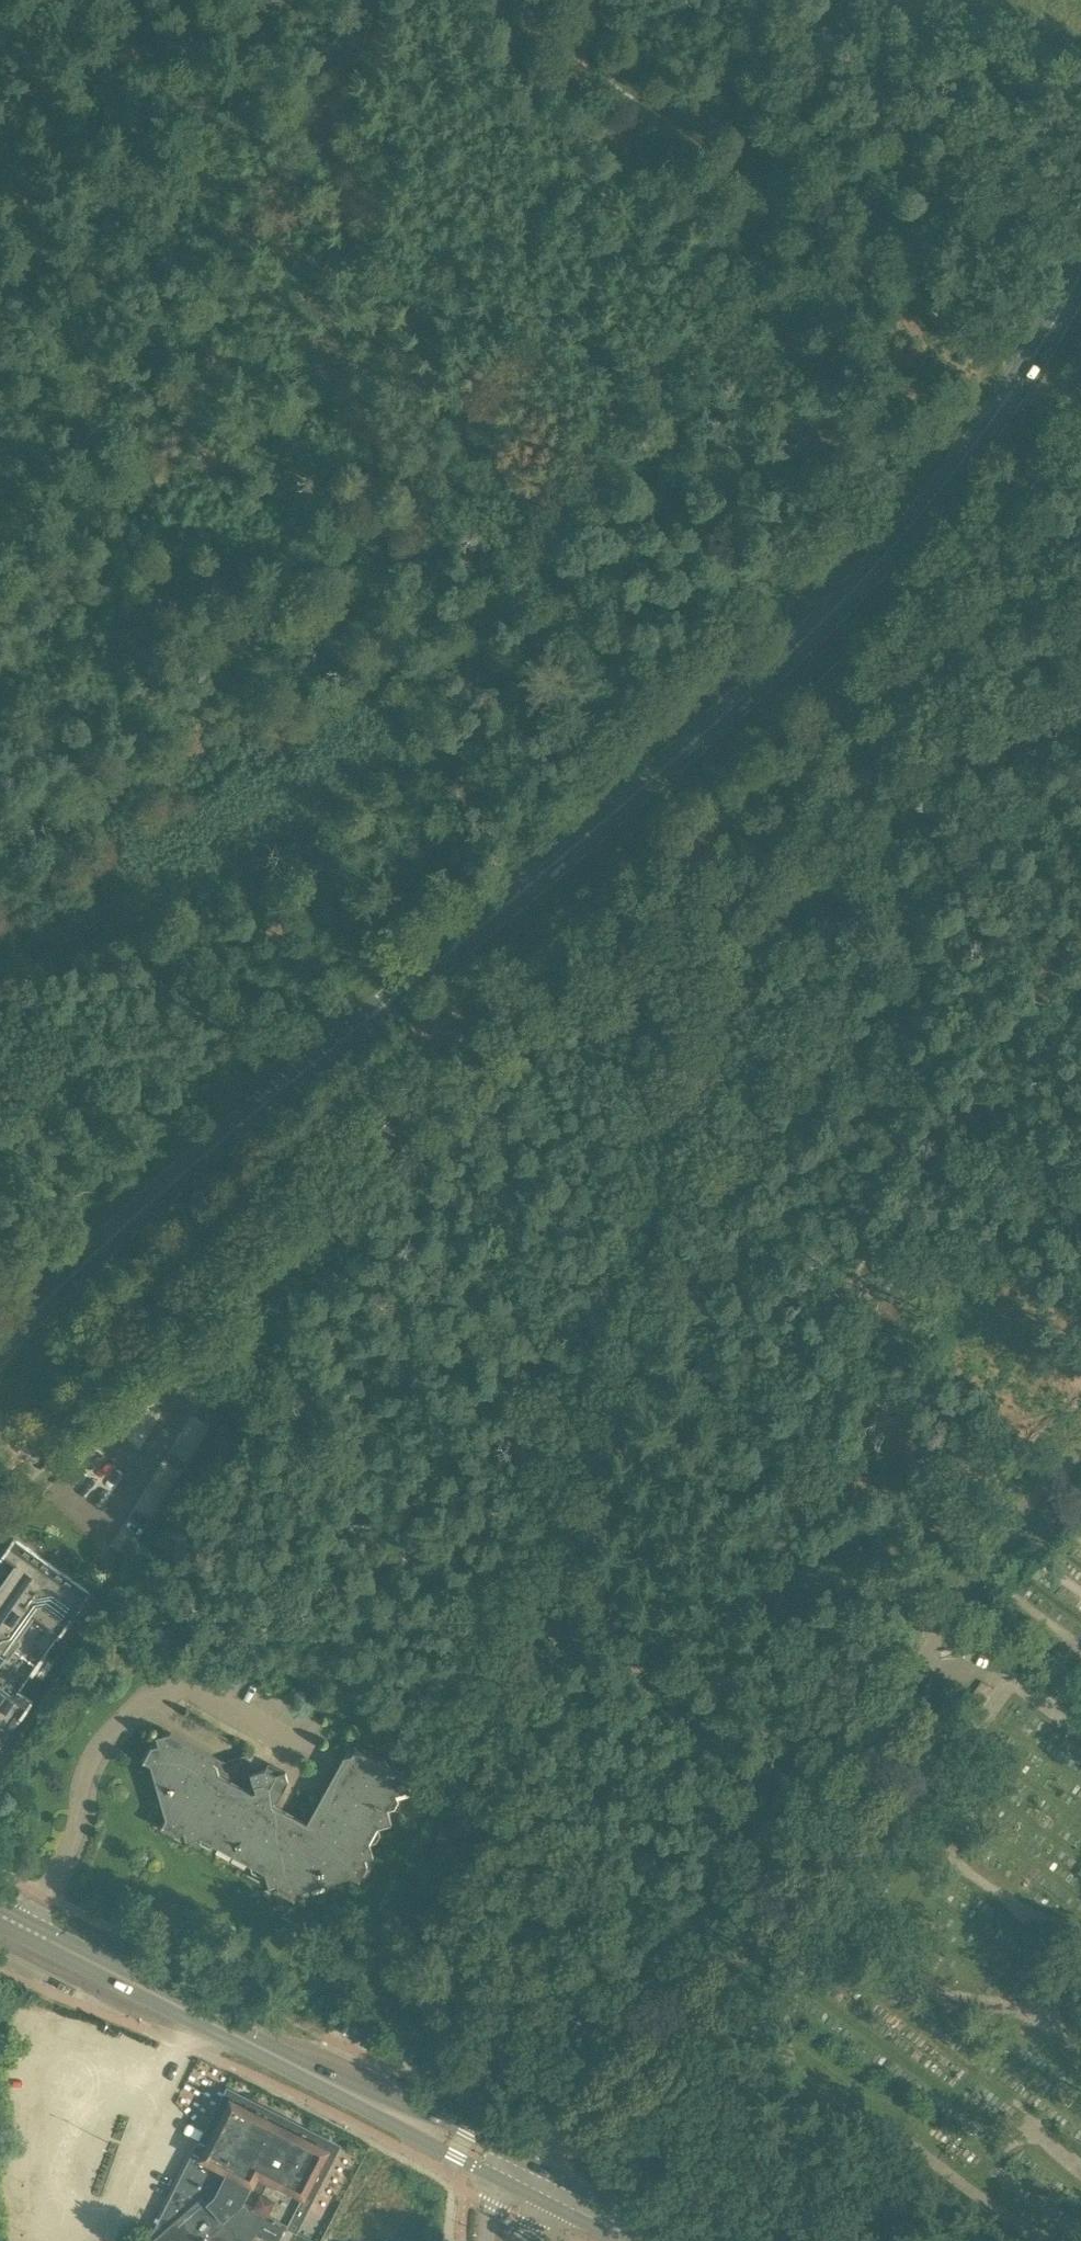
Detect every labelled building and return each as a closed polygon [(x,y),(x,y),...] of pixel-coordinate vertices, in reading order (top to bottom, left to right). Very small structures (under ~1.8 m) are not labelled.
[(177,1490),(209,1421),(154,1395),(139,1426),(175,1443),(158,1481),(177,1490)] [(21,1717),(22,1718),(34,1702),(19,1691),(32,1674),(33,1675),(34,1674),(46,1656),(47,1655),(46,1654),(59,1636),(60,1637),(73,1618),(72,1617),(90,1592),(14,1538),(14,1539),(13,1541),(22,1548),(12,1561),(3,1554),(2,1556),(1,1557),(2,1558),(0,1561),(0,1746),(21,1717)] [(226,1789),(215,1783),(211,1770),(217,1757),(172,1732),(159,1736),(162,1749),(153,1765),(168,1818),(184,1827),(188,1840),(202,1836),(206,1829),(214,1833),(217,1846),(249,1864),(263,1860),(270,1865),(266,1872),(270,1886),(282,1883),(298,1892),(351,1876),(359,1860),(373,1856),(368,1842),(361,1839),(365,1830),(390,1823),(387,1809),(379,1805),(383,1798),(408,1790),(405,1776),(355,1749),(352,1755),(354,1762),(348,1773),(343,1770),(334,1788),(336,1795),(330,1806),(325,1804),(319,1816),(323,1818),(318,1829),(304,1832),(292,1826),(294,1821),(283,1815),(281,1819),(270,1813),(267,1803),(278,1800),(289,1782),(286,1771),(277,1774),(267,1768),(252,1772),(260,1799),(249,1802),(238,1796),(240,1791),(228,1785),(226,1789)] [(294,2134),(231,2102),(214,2134),(204,2130),(147,2240),(250,2240),(255,2235),(269,2240),(279,2240),(285,2229),(289,2230),(328,2151),(294,2134)]
